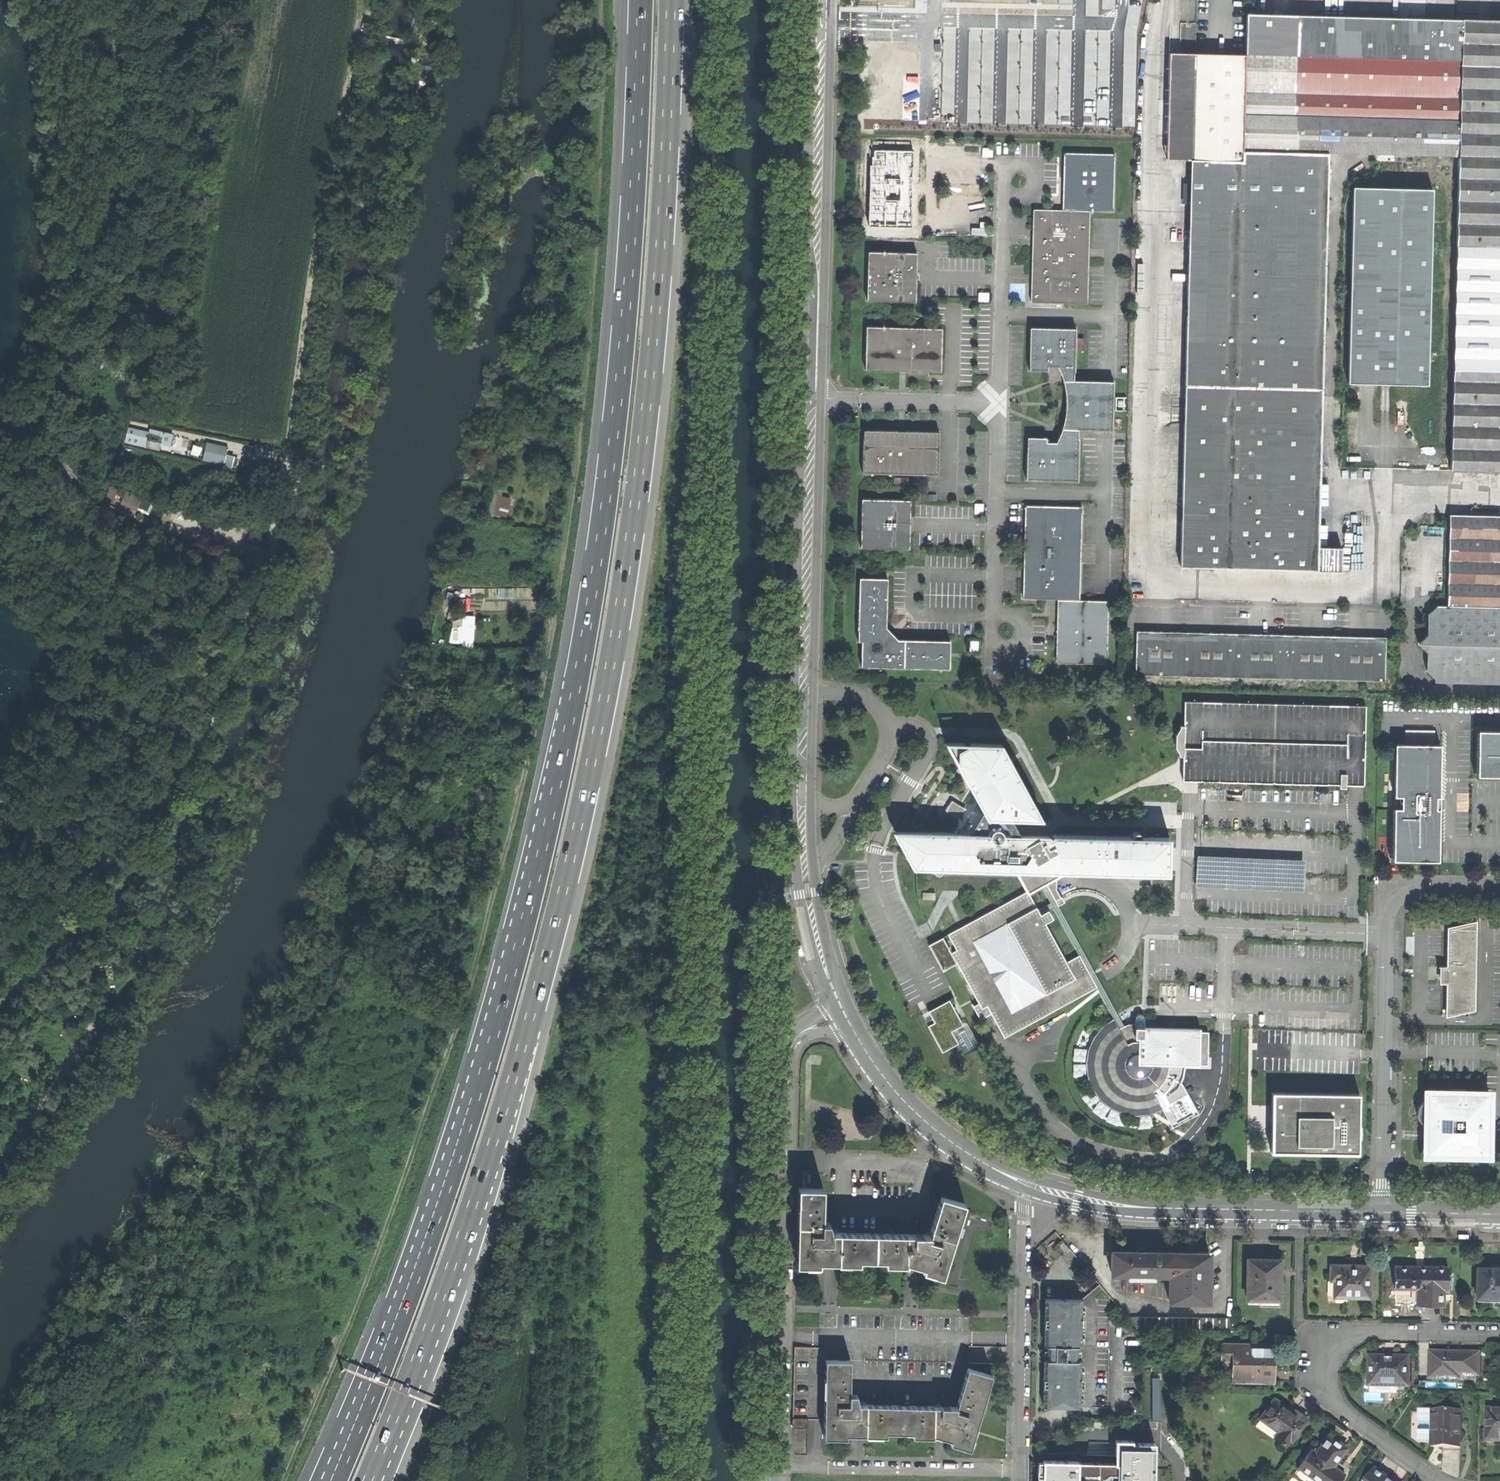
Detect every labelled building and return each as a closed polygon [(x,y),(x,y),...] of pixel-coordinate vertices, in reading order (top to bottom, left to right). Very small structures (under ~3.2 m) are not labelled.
[(1341,572),(1342,548),(1319,548),(1328,155),(1374,157),(1374,164),(1395,165),(1395,157),(1459,159),(1452,471),(1499,472),(1499,20),(1485,19),(1431,18),(1356,17),(1292,15),(1246,14),(1245,56),(1222,56),(1188,55),(1170,55),(1167,149),(1193,149),(1192,161),(1191,208),(1186,382),(1183,514),(1181,567),(1341,572)] [(912,225),(913,224),(913,190),(914,151),(913,150),(876,149),(876,151),(874,151),(874,153),(872,155),(873,161),(870,161),(870,170),(868,170),(867,224),(868,225),(868,229),(911,230),(912,225)] [(1167,161),(1192,161),(1193,149),(1167,149),(1167,161)] [(1065,153),(1064,155),(1063,182),(1062,211),(1090,211),(1111,212),(1114,210),(1115,156),(1114,155),(1065,153)] [(1384,388),(1428,389),(1433,193),(1353,191),(1348,387),(1384,388)] [(1089,303),(1090,211),(1062,211),(1033,210),(1033,242),(1032,303),(1089,303)] [(911,305),(916,302),(916,278),(917,256),(914,253),(901,253),(901,255),(891,254),(891,253),(871,252),(867,254),(866,301),(869,303),(911,305)] [(903,371),(941,372),(942,329),(867,327),(866,370),(903,371)] [(1076,329),(1030,328),(1029,371),(1048,371),(1048,364),(1057,365),(1062,378),(1065,393),(1065,407),(1063,418),(1059,433),(1054,445),(1046,445),(1046,438),(1027,437),(1026,480),(1078,482),(1079,431),(1113,431),(1114,381),(1075,380),(1075,349),(1083,350),(1083,338),(1076,338),(1076,329)] [(1125,397),(1116,397),(1115,410),(1125,411),(1125,397)] [(140,432),(129,429),(126,442),(147,446),(150,434),(140,432)] [(862,474),(938,476),(940,432),(902,431),(863,430),(862,474)] [(162,437),(150,434),(147,446),(157,449),(158,442),(169,445),(171,435),(163,433),(162,437)] [(492,468),(500,470),(501,467),(505,468),(509,455),(498,452),(496,459),(494,459),(492,468)] [(224,458),(205,453),(204,459),(223,464),(224,458)] [(483,484),(490,486),(492,478),(486,476),(483,484)] [(116,503),(121,489),(112,486),(107,499),(116,503)] [(141,499),(126,492),(121,504),(128,507),(136,511),(138,507),(141,499)] [(496,514),(510,517),(515,497),(501,494),(496,514)] [(141,499),(138,507),(147,511),(150,504),(141,499)] [(860,549),(909,550),(910,526),(911,501),(862,500),(860,549)] [(1028,506),(1026,508),(1023,597),(1026,599),(1058,600),(1080,601),(1083,509),(1081,507),(1053,506),(1028,506)] [(1451,515),(1449,606),(1439,606),(1430,614),(1430,634),(1421,644),(1439,661),(1429,670),(1437,678),(1437,682),(1499,684),(1499,517),(1451,515)] [(261,546),(265,533),(253,529),(249,543),(261,546)] [(950,644),(948,643),(897,641),(891,635),(885,629),(886,628),(887,579),(886,578),(878,578),(878,579),(869,579),(869,578),(859,577),(858,579),(857,641),(859,643),(860,643),(861,665),(864,669),(948,670),(949,669),(949,662),(948,661),(948,653),(949,652),(950,644)] [(1109,601),(1080,601),(1058,600),(1057,633),(1057,662),(1058,664),(1106,665),(1108,663),(1109,601)] [(444,636),(451,637),(455,620),(448,619),(444,636)] [(1160,634),(1132,634),(1131,677),(1160,677),(1160,634)] [(1188,678),(1188,634),(1160,634),(1160,677),(1188,678)] [(1216,635),(1188,634),(1188,678),(1215,678),(1216,635)] [(1244,635),(1216,635),(1215,678),(1243,678),(1244,635)] [(1297,636),(1244,635),(1243,678),(1296,680),(1297,636)] [(1323,636),(1297,636),(1296,680),(1322,680),(1323,636)] [(1323,636),(1322,680),(1347,681),(1348,636),(1323,636)] [(1373,637),(1348,636),(1347,681),(1372,681),(1373,637)] [(1400,637),(1373,637),(1372,681),(1399,682),(1400,637)] [(1373,784),(1374,704),(1193,702),(1193,743),(1190,743),(1189,755),(1184,755),(1184,782),(1373,784)] [(1479,730),(1479,776),(1499,776),(1499,730),(1479,730)] [(1064,902),(1062,898),(1060,898),(1056,890),(1056,872),(1168,874),(1169,837),(1139,836),(1139,835),(1138,833),(1134,832),(1133,834),(1132,836),(1052,834),(1051,836),(1018,834),(1011,820),(1042,820),(1001,745),(944,744),(957,768),(939,798),(918,832),(891,831),(912,869),(1015,872),(1025,892),(947,934),(956,951),(951,954),(981,1010),(987,1006),(1004,1038),(1096,988),(1079,956),(1066,963),(1054,942),(1044,924),(1053,919),(1049,912),(1053,909),(1058,906),(1064,902)] [(1442,744),(1397,744),(1396,796),(1403,796),(1403,808),(1396,808),(1395,861),(1440,862),(1441,809),(1438,809),(1438,803),(1438,797),(1443,797),(1443,796),(1441,796),(1442,744)] [(433,764),(447,760),(445,752),(431,756),(433,764)] [(457,796),(465,792),(457,777),(449,781),(457,796)] [(890,778),(888,777),(883,786),(886,788),(890,781),(892,779),(890,778)] [(1096,988),(1114,1019),(1119,1029),(1124,1027),(1058,906),(1053,909),(1079,956),(1096,988)] [(1446,1016),(1469,1016),(1469,1010),(1475,1010),(1477,920),(1460,924),(1460,928),(1448,927),(1447,967),(1441,967),(1441,972),(1441,977),(1447,977),(1446,1016)] [(957,1030),(969,1024),(957,1000),(935,1011),(941,1022),(935,1025),(948,1052),(965,1044),(957,1030)] [(1124,1027),(1119,1029),(1114,1019),(1103,1026),(1094,1036),(1088,1050),(1086,1062),(1088,1075),(1091,1084),(1094,1090),(1099,1098),(1106,1104),(1113,1110),(1123,1114),(1131,1115),(1140,1116),(1152,1115),(1163,1110),(1157,1100),(1167,1092),(1171,1086),(1178,1089),(1184,1076),(1186,1065),(1207,1065),(1208,1054),(1209,1032),(1200,1032),(1200,1028),(1145,1026),(1145,1020),(1144,1018),(1142,1016),(1138,1016),(1135,1018),(1135,1024),(1129,1024),(1124,1027)] [(971,1024),(959,1030),(968,1048),(980,1042),(971,1024)] [(1361,1093),(1274,1092),(1273,1124),(1273,1152),(1360,1154),(1361,1093)] [(1426,1144),(1421,1155),(1487,1156),(1488,1094),(1427,1093),(1427,1099),(1423,1102),(1419,1108),(1417,1114),(1418,1119),(1421,1123),(1426,1126),(1426,1134),(1426,1144)] [(921,1273),(941,1279),(964,1206),(940,1198),(929,1236),(831,1233),(830,1224),(823,1224),(823,1190),(799,1189),(797,1267),(820,1267),(820,1263),(836,1263),(836,1265),(838,1265),(839,1260),(849,1260),(893,1261),(900,1261),(904,1262),(906,1265),(922,1269),(921,1273)] [(1154,1274),(1170,1275),(1170,1253),(1145,1253),(1145,1251),(1142,1251),(1138,1251),(1138,1253),(1113,1253),(1113,1274),(1129,1274),(1129,1278),(1153,1278),(1154,1274)] [(1209,1302),(1210,1254),(1194,1254),(1193,1252),(1190,1252),(1187,1252),(1187,1254),(1170,1253),(1170,1275),(1170,1301),(1209,1302)] [(1281,1260),(1248,1260),(1247,1300),(1280,1300),(1281,1274),(1281,1260)] [(1350,1266),(1332,1266),(1331,1281),(1335,1281),(1335,1297),(1351,1297),(1370,1298),(1371,1266),(1350,1266)] [(1421,1266),(1396,1266),(1396,1276),(1394,1276),(1394,1281),(1396,1281),(1396,1288),(1412,1288),(1411,1287),(1418,1286),(1418,1302),(1427,1302),(1443,1303),(1444,1289),(1449,1289),(1449,1267),(1421,1266)] [(1478,1269),(1478,1298),(1497,1298),(1499,1298),(1499,1269),(1498,1269),(1498,1268),(1490,1268),(1490,1269),(1478,1269)] [(1043,1406),(1080,1407),(1080,1402),(1080,1393),(1080,1386),(1080,1381),(1081,1374),(1081,1365),(1081,1360),(1077,1360),(1077,1355),(1077,1351),(1078,1346),(1081,1346),(1081,1341),(1081,1332),(1081,1325),(1081,1321),(1082,1314),(1082,1305),(1082,1300),(1045,1299),(1045,1318),(1049,1319),(1048,1326),(1045,1326),(1044,1345),(1048,1345),(1048,1350),(1047,1355),(1047,1360),(1044,1360),(1044,1380),(1047,1380),(1047,1387),(1044,1386),(1043,1406)] [(816,1421),(825,1421),(826,1362),(851,1363),(850,1397),(857,1398),(859,1401),(859,1405),(956,1408),(968,1370),(985,1375),(985,1366),(967,1365),(969,1319),(819,1314),(817,1349),(795,1349),(793,1429),(808,1429),(809,1421),(816,1421)] [(1128,1317),(1139,1330),(1139,1317),(1128,1317)] [(1275,1344),(1222,1344),(1222,1359),(1234,1359),(1234,1367),(1233,1368),(1233,1380),(1274,1381),(1274,1360),(1275,1344)] [(1431,1352),(1431,1378),(1460,1378),(1460,1375),(1479,1375),(1480,1353),(1454,1353),(1431,1352)] [(1370,1386),(1409,1386),(1410,1357),(1398,1357),(1397,1358),(1389,1358),(1382,1358),(1382,1357),(1370,1356),(1370,1386)] [(985,1375),(968,1370),(956,1408),(859,1405),(859,1401),(857,1398),(850,1397),(851,1363),(826,1362),(825,1421),(825,1439),(846,1440),(846,1436),(857,1437),(865,1437),(865,1434),(913,1434),(913,1437),(923,1437),(934,1438),(934,1435),(952,1441),(951,1445),(970,1451),(991,1377),(985,1375)] [(1154,1378),(1156,1392),(1164,1391),(1163,1377),(1154,1378)] [(1294,1413),(1275,1399),(1261,1418),(1279,1431),(1275,1436),(1287,1446),(1291,1440),(1292,1441),(1307,1419),(1302,1415),(1296,1411),(1294,1413)] [(1499,1441),(1499,1409),(1488,1409),(1488,1438),(1492,1438),(1498,1438),(1498,1441),(1499,1441)] [(1432,1448),(1461,1447),(1461,1434),(1470,1434),(1470,1424),(1462,1424),(1462,1411),(1432,1410),(1432,1411),(1423,1411),(1422,1448),(1432,1448)] [(1330,1434),(1316,1452),(1312,1449),(1299,1466),(1320,1480),(1340,1480),(1345,1474),(1334,1465),(1347,1447),(1338,1440),(1330,1434)] [(1122,1480),(1174,1480),(1172,1465),(1146,1466),(1145,1444),(1120,1445),(1122,1480)] [(1375,1468),(1366,1480),(1392,1480),(1384,1474),(1375,1468)]
